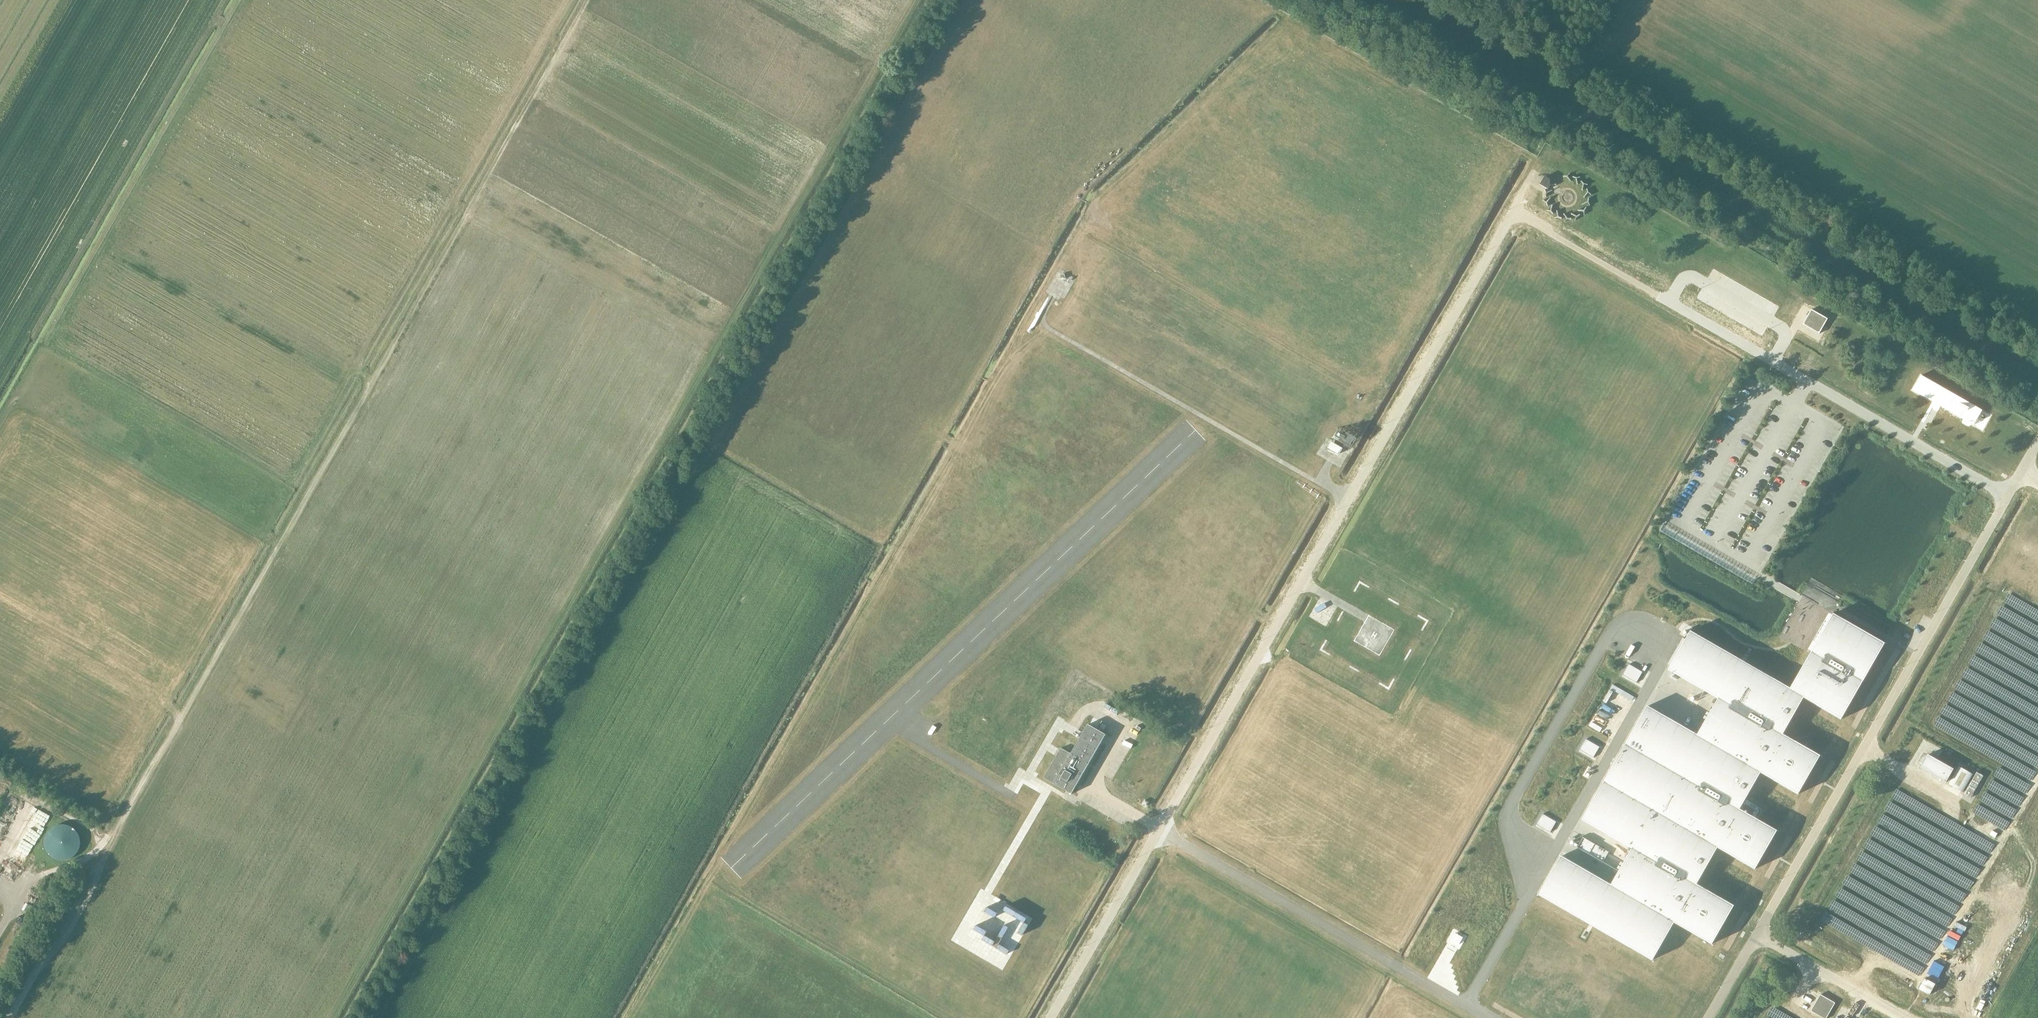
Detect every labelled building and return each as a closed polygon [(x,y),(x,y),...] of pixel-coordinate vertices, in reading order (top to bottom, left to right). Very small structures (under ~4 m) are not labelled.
[(1538,154),(1542,143),(1537,141),(1533,152),(1538,154)] [(1540,185),(1548,189),(1550,185),(1550,184),(1550,180),(1545,177),(1540,185)] [(1726,321),(1731,310),(1719,305),(1714,316),(1726,321)] [(1827,319),(1811,310),(1803,325),(1819,334),(1824,325),(1827,319)] [(1973,425),(1981,410),(1920,375),(1912,390),(1973,425)] [(1324,445),(1336,453),(1340,447),(1328,439),(1324,445)] [(232,520),(247,527),(250,521),(236,513),(232,520)] [(51,519),(49,526),(57,528),(59,521),(51,519)] [(1670,537),(1753,585),(1757,578),(1663,524),(1659,531),(1670,537)] [(212,544),(232,554),(235,546),(215,536),(212,544)] [(2037,577),(2037,557),(2013,545),(1987,594),(2020,611),(2037,577)] [(221,572),(197,560),(193,567),(217,579),(221,572)] [(201,586),(212,590),(215,583),(198,576),(197,579),(203,581),(201,586)] [(188,595),(183,601),(198,613),(203,607),(188,595)] [(1314,609),(1328,617),(1333,608),(1320,600),(1314,609)] [(1884,644),(1833,614),(1825,628),(1823,626),(1821,630),(1816,638),(1819,639),(1790,689),(1690,631),(1668,670),(1718,699),(1697,735),(1647,706),(1582,820),(1632,849),(1611,885),(1561,856),(1539,895),(1652,960),(1674,923),(1712,944),(1734,906),(1696,884),(1717,848),(1755,869),(1777,831),(1739,809),(1760,773),(1798,794),(1820,756),(1782,734),(1803,698),(1841,720),(1884,644)] [(179,643),(184,638),(171,627),(166,633),(179,643)] [(1755,654),(1750,661),(1758,667),(1763,660),(1755,654)] [(1642,672),(1628,664),(1622,675),(1636,683),(1642,672)] [(148,671),(160,678),(163,672),(151,665),(148,671)] [(1043,778),(1071,794),(1075,788),(1105,735),(1088,725),(1081,736),(1071,754),(1060,748),(1043,778)] [(1599,747),(1585,739),(1579,750),(1593,758),(1599,747)] [(1920,768),(1945,782),(1953,769),(1927,755),(1920,768)] [(1563,761),(1560,766),(1570,770),(1572,766),(1563,761)] [(1972,774),(1958,766),(1948,784),(1962,792),(1972,774)] [(1983,776),(1976,772),(1964,794),(1970,798),(1983,776)] [(1880,784),(1893,789),(1893,788),(1892,788),(1895,778),(1883,774),(1880,784)] [(1826,908),(1872,931),(1922,834),(1911,828),(1905,839),(1902,837),(1919,805),(1926,809),(1922,817),(1931,822),(1940,806),(1922,797),(1924,793),(1898,779),(1872,830),(1862,825),(1841,864),(1847,867),(1826,908)] [(1762,795),(1769,783),(1764,780),(1756,792),(1762,795)] [(50,813),(7,790),(0,803),(0,840),(2,840),(0,843),(0,872),(14,879),(50,813)] [(1556,822),(1542,814),(1536,825),(1550,833),(1556,822)] [(80,844),(80,843),(80,842),(80,841),(80,839),(80,837),(79,836),(78,834),(77,833),(76,831),(75,831),(74,829),(73,828),(71,827),(70,827),(68,826),(66,826),(65,825),(63,825),(62,825),(60,825),(59,826),(57,826),(56,826),(54,827),(52,828),(51,829),(50,830),(49,831),(48,833),(47,834),(46,836),(45,838),(45,839),(45,840),(44,841),(44,843),(44,844),(44,845),(45,847),(45,849),(46,850),(47,852),(47,853),(48,855),(50,856),(51,857),(53,858),(54,859),(56,860),(57,860),(59,861),(61,861),(62,861),(64,861),(66,861),(67,861),(69,860),(71,859),(73,858),(74,857),(75,856),(76,855),(77,853),(78,852),(79,850),(80,849),(80,847),(80,845),(80,844)] [(1608,852),(1583,837),(1576,848),(1602,863),(1608,852)] [(1929,870),(1933,872),(1945,850),(1941,848),(1929,870)] [(1915,892),(1908,903),(1918,909),(1925,898),(1915,892)] [(1571,960),(1578,963),(1582,955),(1574,952),(1571,960)] [(1835,1003),(1820,995),(1810,1011),(1822,1017),(1826,1017),(1835,1003)]
